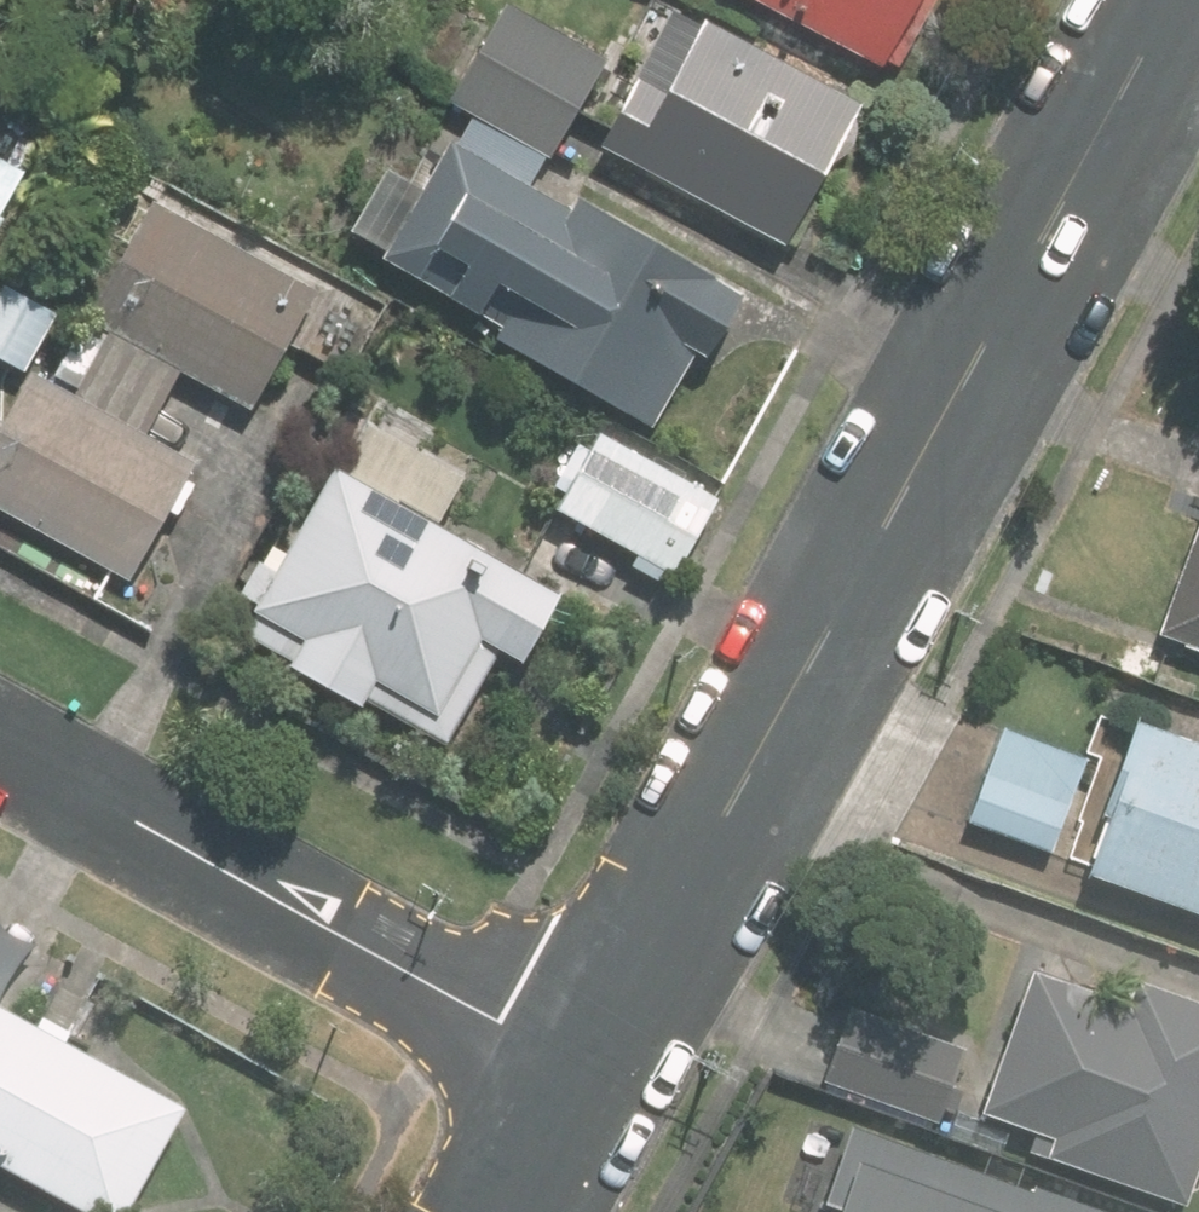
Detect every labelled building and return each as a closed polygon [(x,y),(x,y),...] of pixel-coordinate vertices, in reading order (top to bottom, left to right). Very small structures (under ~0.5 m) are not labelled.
[(554,154),(611,51),(517,0),(507,0),(453,97),(554,154)] [(881,63),(885,55),(901,64),(937,0),(767,0),(881,63)] [(783,246),(862,100),(707,17),(703,25),(673,8),(598,146),(783,246)] [(496,337),(653,426),(696,352),(706,357),(746,288),(579,194),(573,205),(535,184),(550,158),(476,115),(461,143),(452,138),(384,258),(503,327),(496,337)] [(24,166),(0,152),(0,211),(24,166)] [(258,401),(319,289),(155,201),(95,323),(109,330),(182,366),(258,401)] [(145,433),(182,366),(109,330),(75,394),(145,433)] [(75,394),(32,372),(0,431),(0,506),(131,578),(195,461),(145,433),(75,394)] [(670,571),(713,493),(592,427),(549,505),(670,571)] [(516,656),(556,591),(338,463),(279,568),(262,559),(243,592),(260,603),(242,633),(364,706),(369,698),(448,745),(503,649),(516,656)] [(1157,632),(1198,648),(1198,515),(1157,632)] [(1084,876),(1198,918),(1198,747),(1135,724),(1100,821),(1104,821),(1084,876)] [(969,824),(1051,852),(1085,756),(1005,726),(969,824)] [(1188,1211),(1198,1180),(1198,1008),(1137,986),(1130,1008),(1034,972),(981,1116),(1055,1142),(1049,1160),(1188,1211)] [(968,1046),(850,1004),(822,1083),(939,1125),(968,1046)] [(85,1211),(132,1211),(188,1111),(0,1008),(0,1165),(85,1211)] [(845,1135),(818,1211),(1062,1211),(845,1135)]
